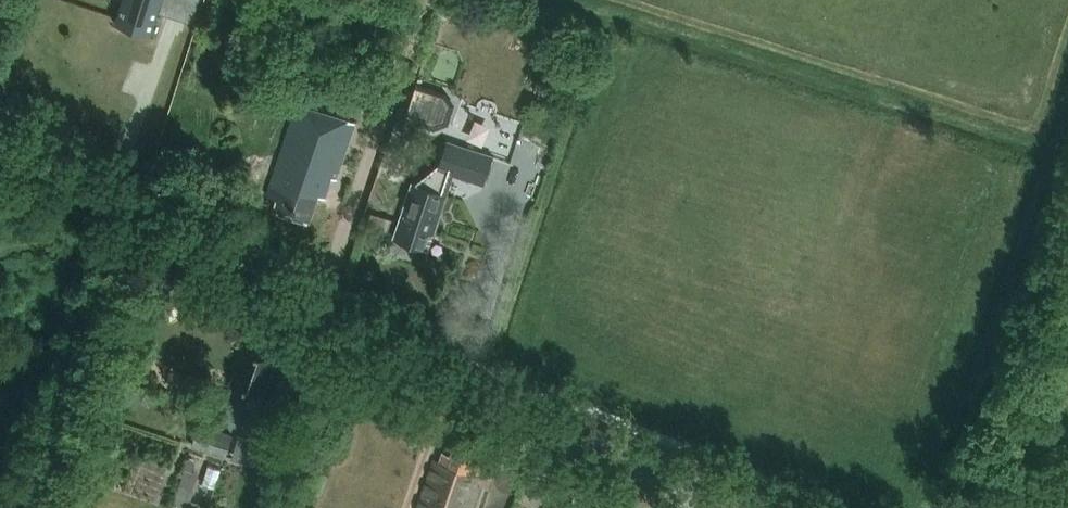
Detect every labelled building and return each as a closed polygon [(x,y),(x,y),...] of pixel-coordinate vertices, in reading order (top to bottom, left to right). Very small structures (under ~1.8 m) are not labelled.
[(108,21),(146,33),(156,0),(115,0),(108,21)] [(233,55),(228,69),(243,74),(248,60),(233,55)] [(415,82),(405,116),(418,120),(416,125),(434,130),(448,125),(455,104),(446,92),(415,82)] [(355,122),(296,104),(267,195),(278,198),(275,209),(310,220),(318,195),(325,197),(332,178),(336,179),(355,122)] [(412,139),(416,125),(418,120),(405,116),(400,135),(412,139)] [(450,172),(484,184),(494,156),(448,141),(438,168),(439,169),(432,189),(413,183),(394,238),(424,248),(429,232),(434,234),(447,194),(444,193),(450,172)] [(248,388),(262,393),(274,357),(246,348),(238,370),(235,369),(230,383),(233,384),(228,400),(243,405),(248,388)] [(227,457),(234,434),(201,423),(194,446),(227,457)] [(244,461),(251,441),(238,437),(232,457),(244,461)] [(475,494),(481,477),(476,475),(480,463),(471,460),(474,449),(456,443),(452,455),(444,452),(441,463),(435,461),(419,507),(471,507),(475,494)] [(191,507),(210,507),(211,504),(193,499),(196,488),(180,484),(175,503),(191,507)]
